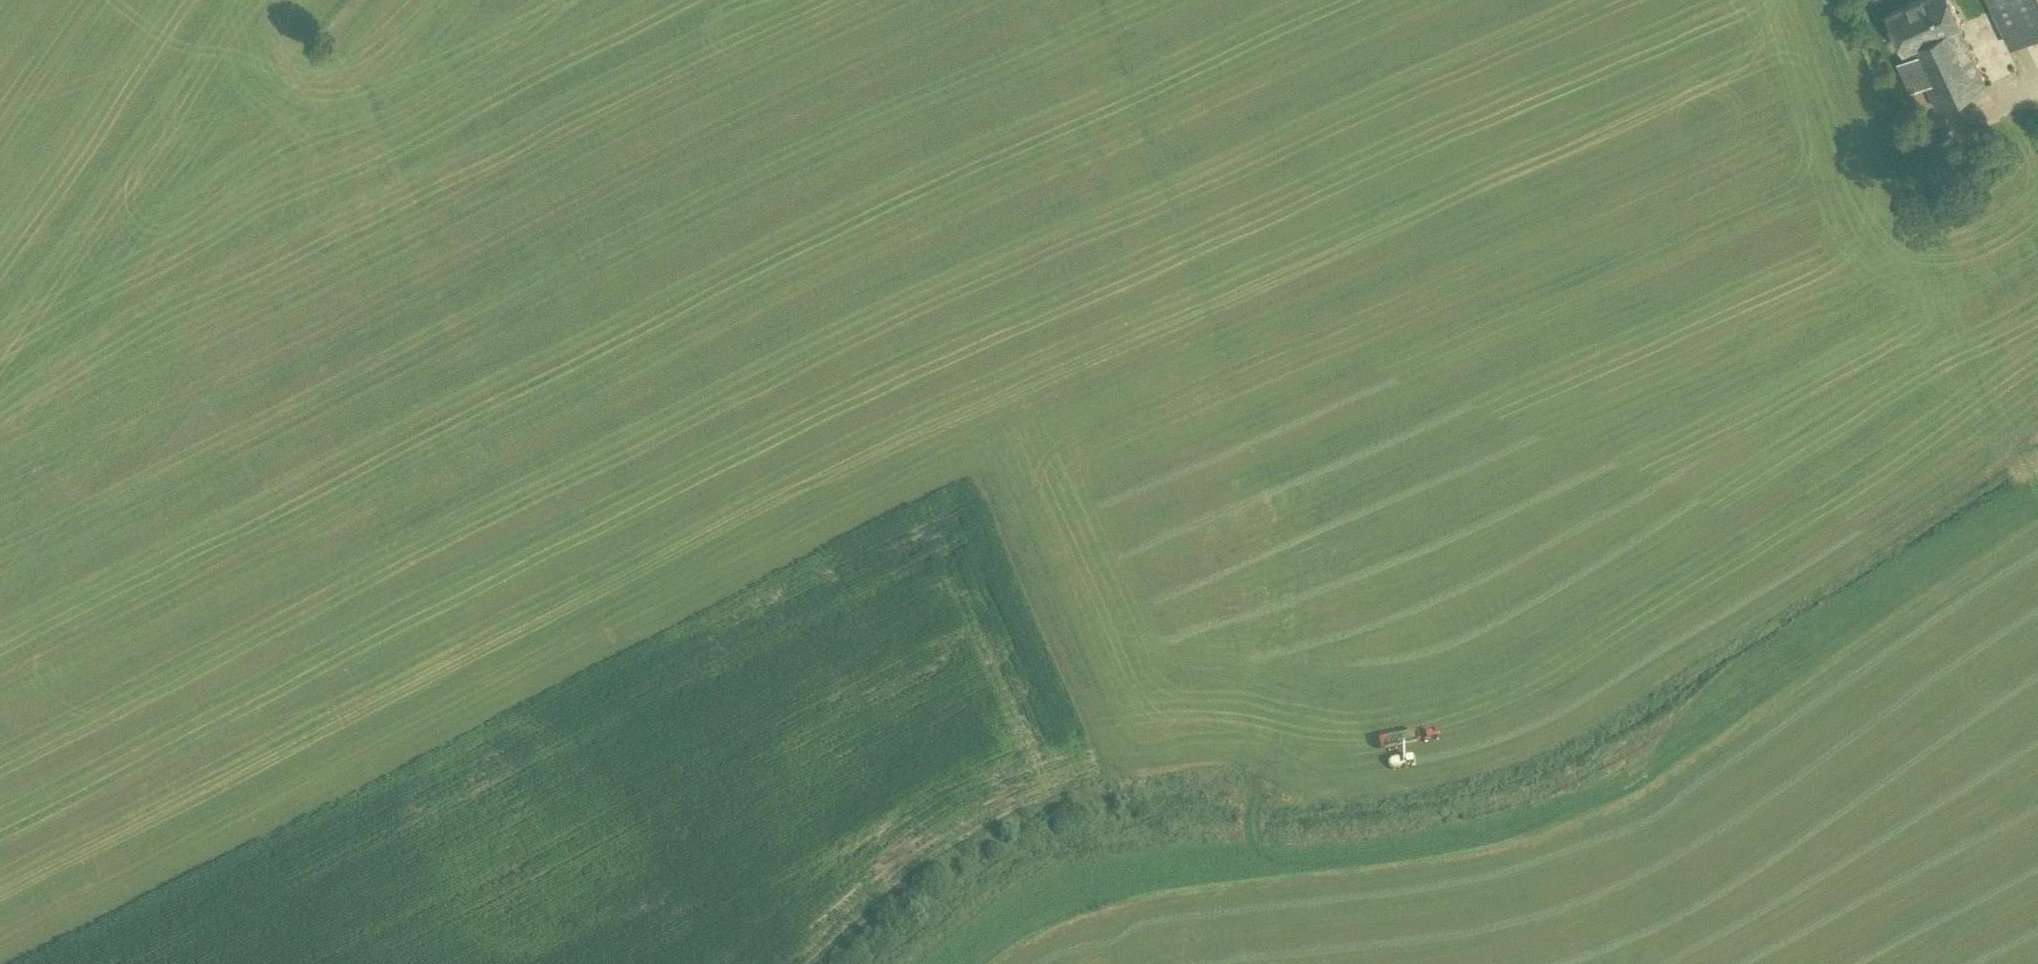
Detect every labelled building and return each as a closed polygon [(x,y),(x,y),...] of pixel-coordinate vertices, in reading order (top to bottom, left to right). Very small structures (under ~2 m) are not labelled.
[(1959,26),(1962,24),(1951,0),(1916,0),(1887,13),(1904,51),(1908,49),(1936,108),(1986,85),(1959,26)] [(2025,40),(2037,34),(2037,0),(1990,0),(2011,46),(2025,40)]
